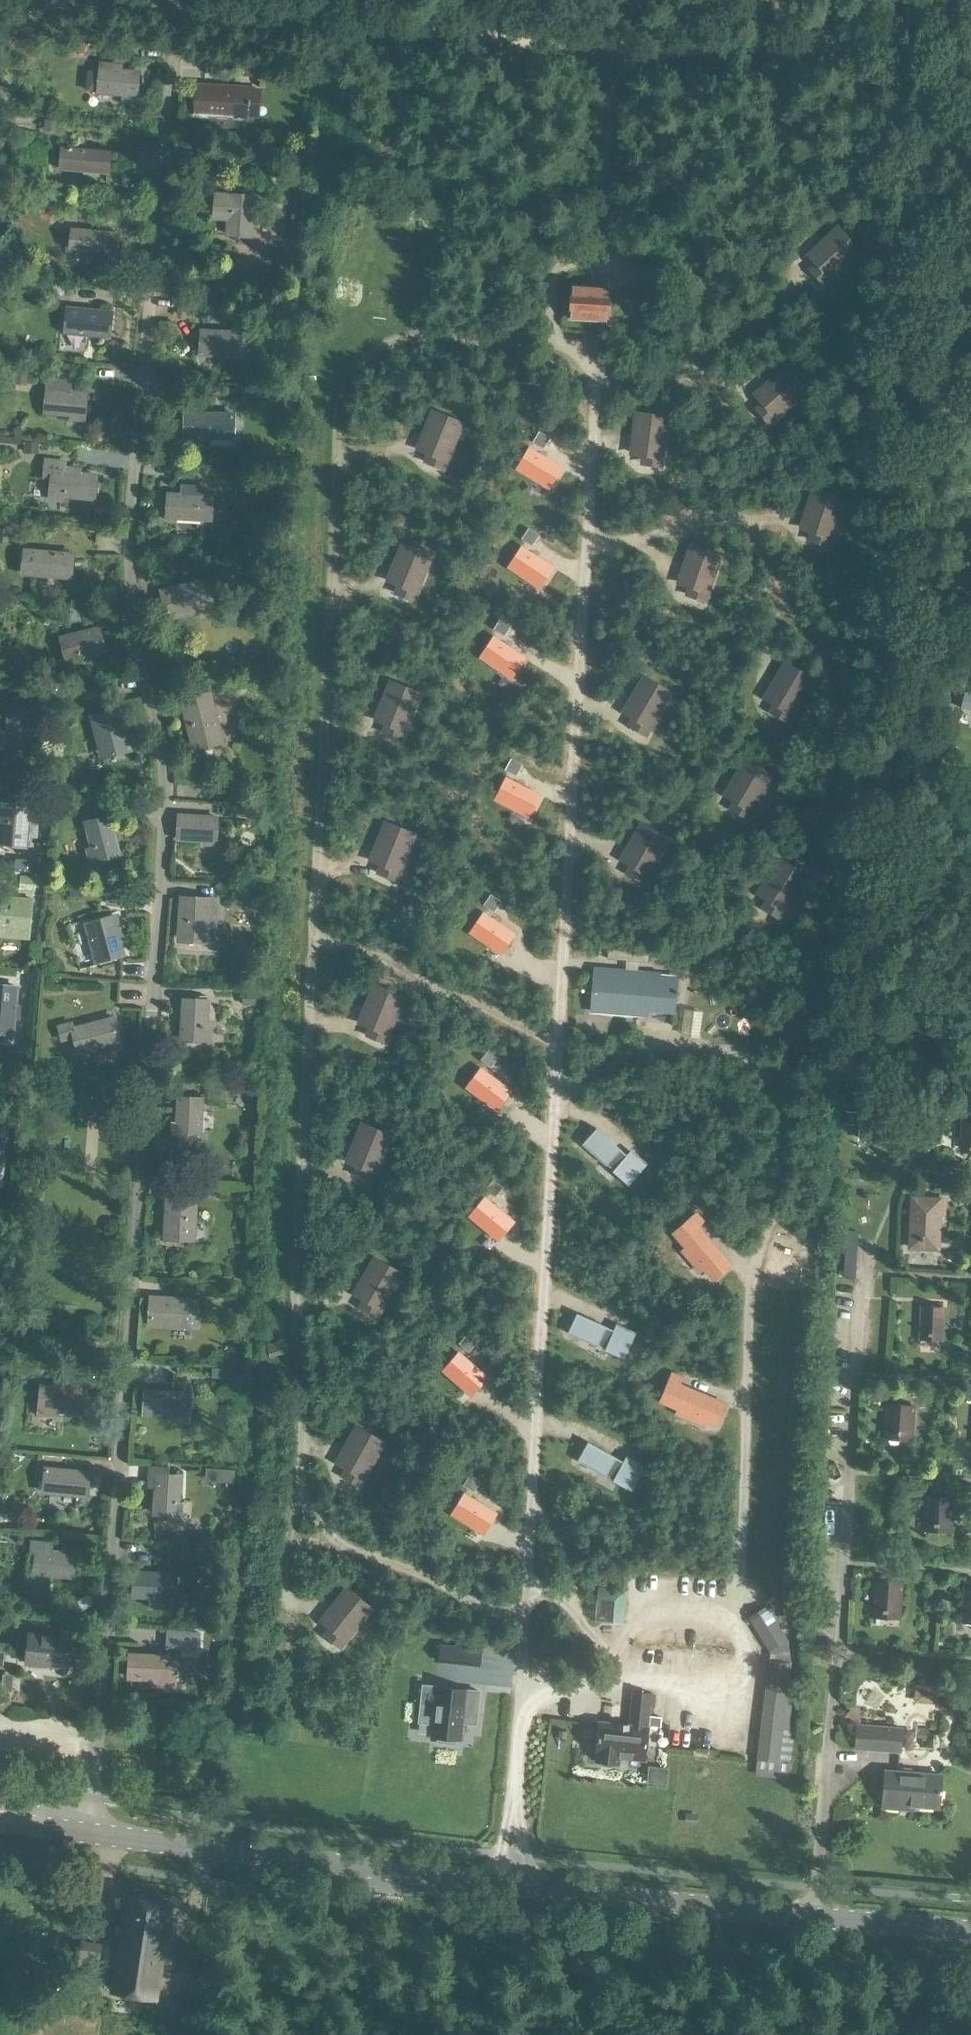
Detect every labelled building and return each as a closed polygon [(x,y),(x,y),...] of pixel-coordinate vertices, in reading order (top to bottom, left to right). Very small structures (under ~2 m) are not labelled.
[(100,62),(97,94),(122,96),(122,101),(139,102),(142,70),(123,69),(123,64),(100,62)] [(196,84),(195,115),(248,118),(250,86),(196,84)] [(112,151),(62,146),(59,168),(109,174),(112,151)] [(254,238),(257,194),(215,191),(212,219),(227,220),(226,236),(254,238)] [(121,232),(70,227),(68,249),(119,254),(121,232)] [(810,255),(830,277),(859,250),(839,228),(810,255)] [(660,280),(661,266),(637,264),(636,278),(660,280)] [(570,318),(608,320),(610,288),(572,286),(570,318)] [(114,310),(66,304),(64,333),(112,338),(114,310)] [(248,330),(199,327),(199,356),(247,358),(248,330)] [(806,390),(786,368),(756,394),(776,416),(806,390)] [(72,388),(73,379),(46,377),(43,413),(69,416),(69,411),(85,413),(88,390),(72,388)] [(235,439),(236,412),(184,410),(183,438),(235,439)] [(434,412),(419,448),(446,460),(462,423),(434,412)] [(667,417),(638,413),(633,453),(662,457),(667,417)] [(81,472),(82,467),(67,466),(67,459),(45,457),(43,477),(50,478),(48,499),(65,501),(65,497),(96,500),(98,473),(81,472)] [(181,485),(181,492),(167,491),(165,519),(213,521),(215,494),(202,493),(202,486),(181,485)] [(843,499),(815,490),(802,528),(830,537),(843,499)] [(417,591),(432,554),(404,543),(389,580),(417,591)] [(693,544),(680,582),(707,592),(720,554),(693,544)] [(76,550),(23,546),(21,575),(73,580),(76,550)] [(215,608),(207,577),(160,589),(167,620),(215,608)] [(106,651),(100,626),(59,636),(66,665),(82,661),(81,657),(106,651)] [(792,714),(813,678),(785,662),(764,698),(792,714)] [(671,693),(644,677),(623,713),(650,729),(671,693)] [(419,693),(392,682),(377,719),(404,730),(419,693)] [(967,689),(963,706),(970,707),(970,690),(967,689)] [(212,690),(179,698),(193,752),(226,743),(212,690)] [(35,705),(8,703),(5,729),(1,729),(0,736),(0,745),(32,749),(35,705)] [(122,705),(90,714),(101,759),(133,751),(122,705)] [(752,810),(773,774),(747,759),(726,795),(752,810)] [(2,801),(0,821),(0,845),(27,847),(31,804),(2,801)] [(220,815),(178,812),(176,840),(202,841),(202,845),(218,845),(220,815)] [(90,846),(86,847),(90,863),(122,855),(111,813),(83,820),(90,846)] [(387,823),(372,860),(399,871),(414,834),(387,823)] [(649,875),(670,840),(642,824),(621,859),(649,875)] [(784,911),(806,877),(780,860),(758,894),(784,911)] [(0,900),(0,932),(4,932),(5,928),(31,930),(34,897),(13,895),(12,901),(0,900)] [(219,928),(220,897),(179,895),(177,942),(210,944),(212,928),(219,928)] [(484,949),(508,923),(483,901),(476,909),(483,916),(467,933),(484,949)] [(113,916),(83,924),(94,962),(124,953),(113,916)] [(662,971),(627,968),(593,966),(590,1012),(648,1016),(649,1011),(676,1013),(677,996),(675,996),(675,975),(662,974),(662,971)] [(20,984),(0,982),(0,1035),(17,1036),(20,984)] [(403,996),(375,985),(360,1022),(388,1033),(403,996)] [(210,999),(182,997),(179,1040),(213,1042),(213,1025),(209,1025),(210,999)] [(66,1040),(73,1038),(77,1054),(124,1041),(116,1014),(75,1025),(73,1021),(62,1023),(66,1040)] [(464,1061),(472,1065),(462,1087),(484,1098),(500,1065),(469,1051),(464,1061)] [(16,1080),(7,1079),(5,1093),(15,1094),(16,1080)] [(175,1121),(171,1121),(170,1138),(202,1140),(204,1097),(176,1095),(175,1121)] [(890,1113),(860,1111),(858,1140),(888,1142),(890,1113)] [(961,1118),(959,1151),(970,1152),(970,1119),(961,1118)] [(363,1124),(348,1161),(376,1172),(390,1136),(363,1124)] [(613,1171),(629,1185),(647,1163),(639,1156),(635,1161),(597,1128),(583,1144),(606,1165),(614,1156),(621,1163),(613,1171)] [(0,1132),(0,1184),(2,1164),(6,1164),(8,1133),(0,1132)] [(499,1191),(493,1201),(497,1203),(484,1224),(505,1237),(524,1207),(499,1191)] [(196,1242),(199,1194),(165,1192),(162,1240),(196,1242)] [(911,1194),(909,1249),(942,1251),(944,1216),(948,1216),(949,1196),(911,1194)] [(696,1214),(674,1232),(688,1248),(696,1240),(702,1248),(694,1255),(714,1279),(730,1265),(697,1227),(702,1222),(696,1214)] [(853,1279),(854,1270),(863,1270),(865,1238),(837,1236),(834,1277),(853,1279)] [(356,1293),(381,1308),(401,1274),(376,1259),(356,1293)] [(190,1328),(191,1311),(200,1312),(201,1297),(150,1295),(148,1326),(190,1328)] [(945,1306),(920,1305),(919,1340),(943,1341),(945,1306)] [(605,1350),(624,1358),(636,1332),(626,1328),(623,1334),(577,1313),(568,1333),(597,1346),(602,1336),(610,1339),(605,1350)] [(460,1354),(449,1375),(470,1387),(488,1355),(459,1339),(453,1349),(460,1354)] [(661,1400),(680,1408),(684,1398),(693,1402),(688,1412),(717,1424),(725,1405),(679,1385),(682,1379),(672,1375),(661,1400)] [(54,1385),(45,1384),(42,1416),(59,1418),(59,1413),(86,1415),(88,1388),(78,1387),(79,1380),(55,1377),(54,1385)] [(187,1391),(144,1389),(142,1415),(169,1417),(169,1422),(186,1423),(187,1391)] [(886,1403),(885,1402),(882,1439),(913,1441),(916,1405),(900,1404),(901,1397),(887,1396),(886,1403)] [(338,1462),(364,1477),(383,1442),(357,1428),(338,1462)] [(619,1470),(614,1480),(632,1490),(645,1466),(636,1460),(633,1466),(588,1442),(578,1461),(606,1476),(611,1466),(619,1470)] [(148,1487),(154,1488),(153,1515),(185,1518),(187,1501),(181,1500),(183,1473),(169,1473),(170,1466),(149,1464),(148,1487)] [(92,1471),(44,1466),(42,1493),(90,1498),(92,1471)] [(925,1494),(924,1494),(922,1531),(953,1533),(955,1496),(940,1495),(941,1489),(926,1488),(925,1494)] [(468,1501),(476,1508),(464,1528),(485,1541),(504,1510),(475,1492),(468,1501)] [(79,1547),(62,1545),(62,1550),(54,1549),(54,1542),(31,1539),(30,1551),(35,1551),(32,1579),(48,1580),(49,1576),(75,1579),(79,1547)] [(200,1561),(200,1553),(190,1553),(189,1561),(200,1561)] [(177,1572),(133,1570),(131,1597),(175,1600),(177,1572)] [(874,1581),(873,1581),(871,1617),(902,1619),(904,1582),(889,1582),(890,1575),(875,1574),(874,1581)] [(965,1579),(965,1586),(964,1586),(962,1623),(970,1623),(970,1580),(965,1579)] [(370,1608),(347,1590),(323,1621),(346,1639),(370,1608)] [(769,1660),(768,1659),(756,1760),(758,1760),(756,1775),(787,1779),(789,1763),(790,1763),(795,1719),(791,1718),(794,1690),(789,1689),(792,1663),(791,1663),(788,1641),(789,1640),(767,1605),(749,1617),(770,1652),(769,1660)] [(70,1638),(30,1634),(27,1662),(67,1666),(70,1638)] [(178,1654),(130,1651),(129,1678),(155,1679),(155,1685),(176,1686),(178,1654)] [(472,1712),(477,1712),(480,1691),(437,1687),(435,1705),(421,1704),(419,1722),(433,1723),(431,1736),(439,1737),(438,1742),(455,1743),(455,1739),(463,1739),(465,1723),(470,1723),(472,1712)] [(628,1723),(599,1720),(595,1754),(597,1755),(596,1761),(619,1764),(620,1758),(646,1760),(650,1724),(661,1726),(662,1717),(650,1715),(651,1706),(655,1706),(656,1695),(652,1694),(652,1693),(633,1690),(628,1723)] [(903,1727),(856,1723),(855,1749),(901,1753),(903,1727)] [(556,1746),(557,1734),(543,1733),(542,1745),(556,1746)] [(907,1751),(920,1752),(920,1737),(907,1737),(907,1751)] [(939,1806),(942,1775),(885,1771),(882,1807),(913,1809),(914,1804),(939,1806)] [(170,1903),(128,1897),(114,1991),(156,1997),(170,1903)] [(96,1986),(102,1945),(81,1942),(75,1983),(96,1986)] [(205,1980),(193,1977),(189,1994),(181,1992),(175,2023),(193,2027),(196,2013),(197,2013),(205,1980)]
